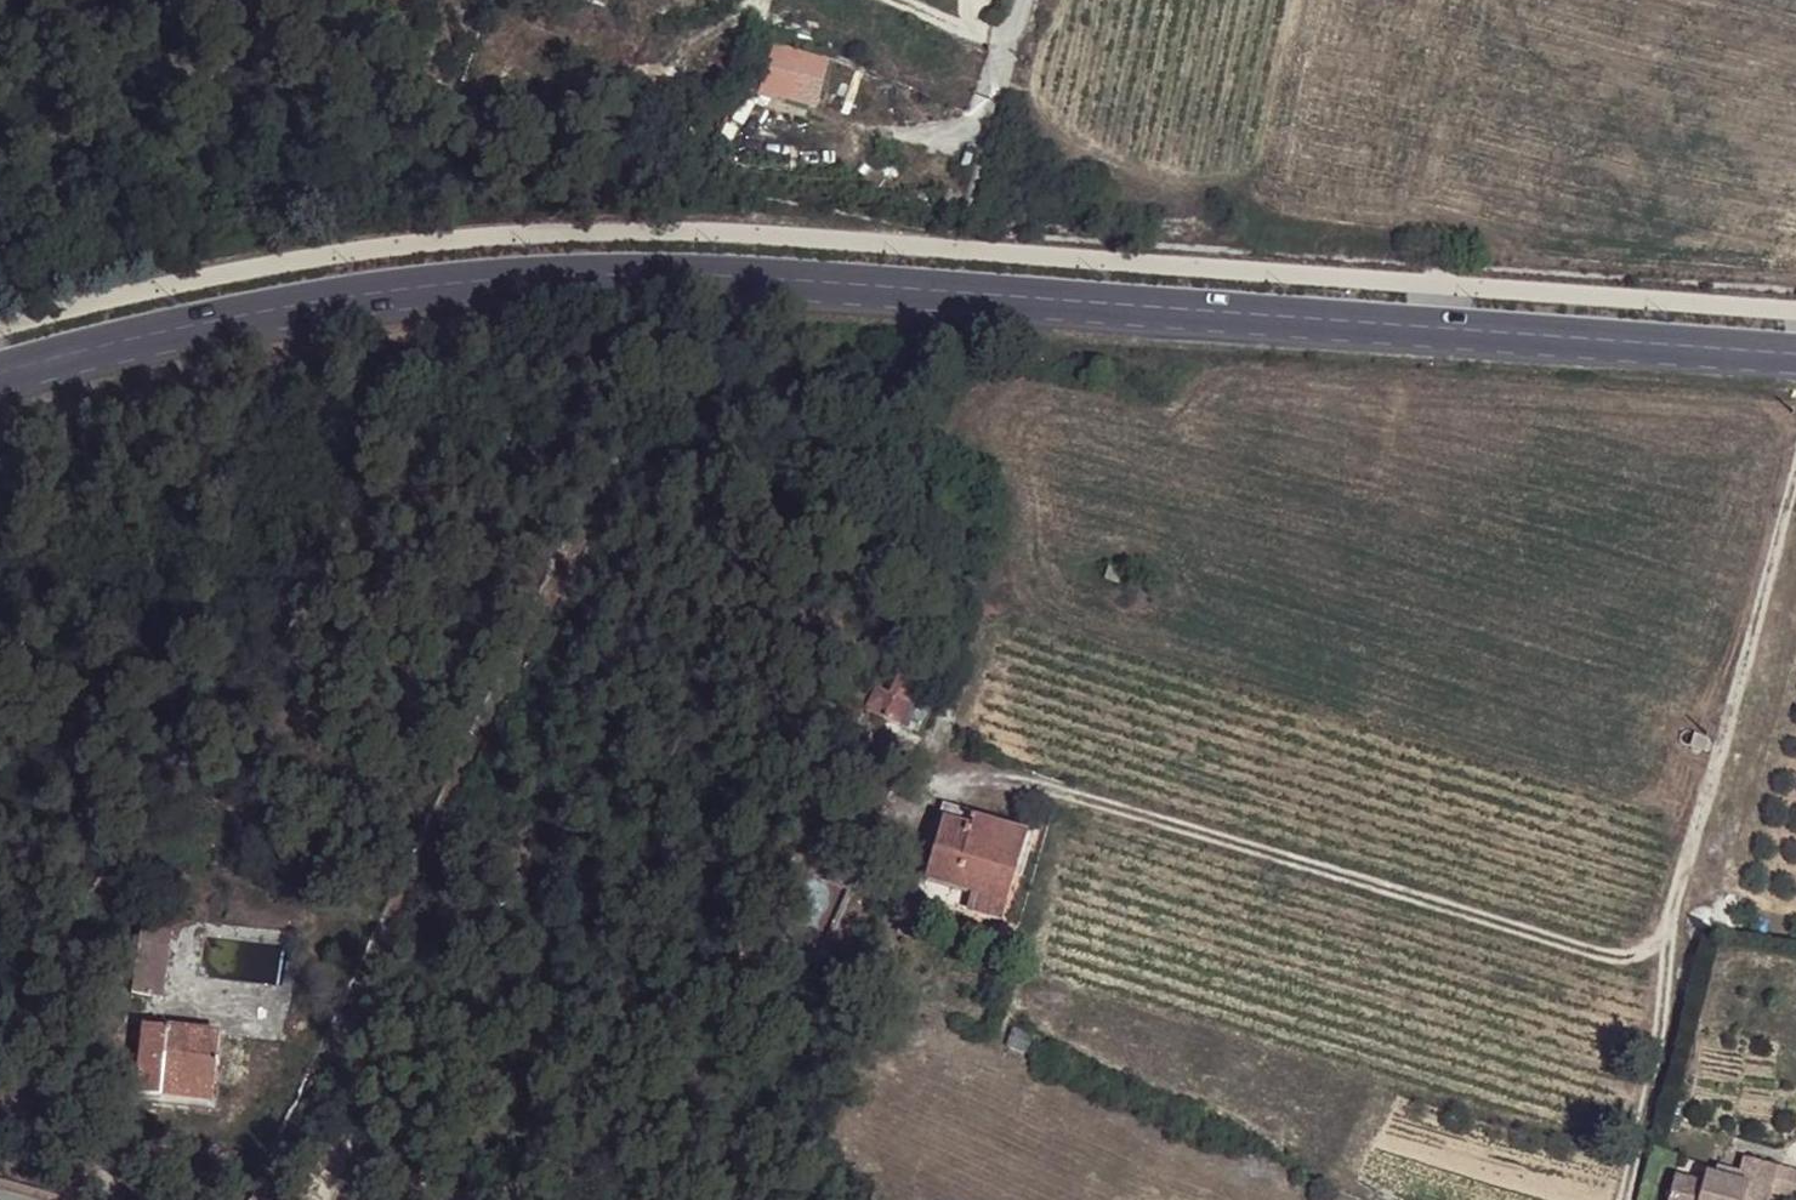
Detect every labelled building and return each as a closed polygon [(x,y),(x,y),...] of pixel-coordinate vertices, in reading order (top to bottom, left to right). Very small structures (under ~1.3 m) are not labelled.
[(768,66),(762,91),(817,106),(823,81),(768,66)] [(1109,567),(1106,579),(1120,583),(1123,571),(1109,567)] [(866,708),(898,725),(919,687),(906,667),(890,695),(877,687),(866,708)] [(898,725),(914,734),(931,703),(919,687),(898,725)] [(949,805),(927,881),(973,894),(968,911),(1000,920),(1026,832),(976,818),(977,813),(949,805)] [(927,881),(922,898),(968,911),(973,894),(927,881)] [(144,917),(142,928),(172,932),(174,922),(144,917)] [(172,932),(142,928),(133,994),(163,999),(172,932)] [(136,1096),(160,1098),(162,1076),(215,1081),(219,1033),(143,1025),(136,1096)] [(162,1076),(160,1098),(213,1103),(215,1081),(162,1076)] [(1675,1176),(1668,1199),(1769,1199),(1771,1192),(1777,1167),(1742,1158),(1739,1172),(1736,1181),(1713,1175),(1706,1173),(1703,1183),(1675,1176)] [(1716,1166),(1713,1175),(1736,1181),(1739,1172),(1716,1166)] [(1771,1192),(1795,1198),(1795,1172),(1777,1167),(1771,1192)]
